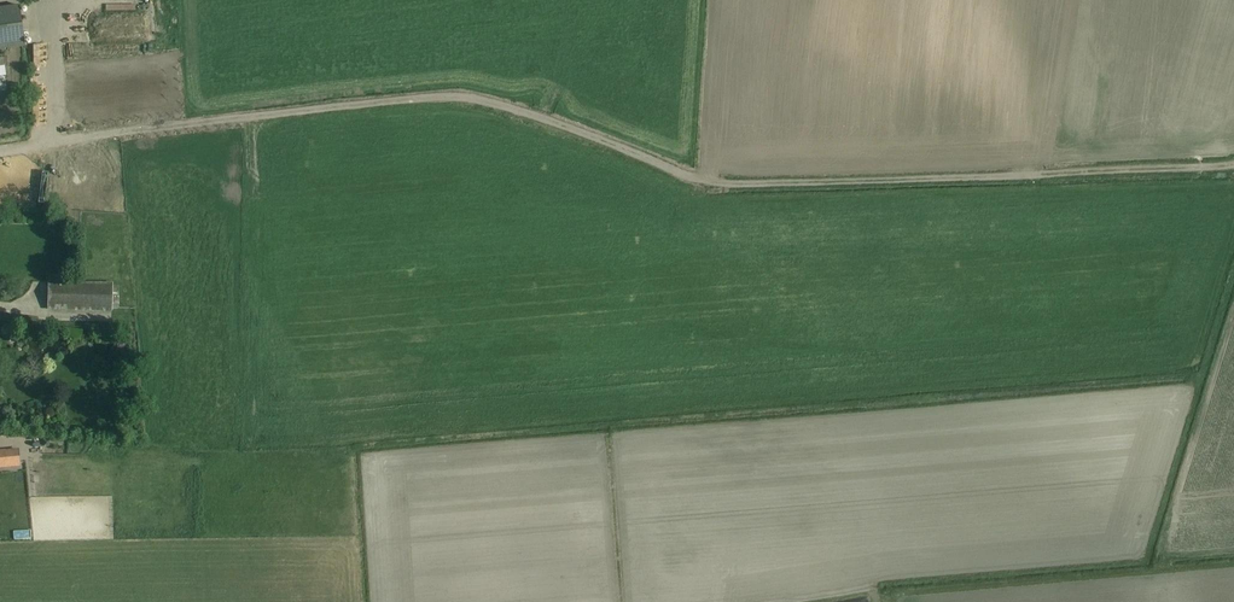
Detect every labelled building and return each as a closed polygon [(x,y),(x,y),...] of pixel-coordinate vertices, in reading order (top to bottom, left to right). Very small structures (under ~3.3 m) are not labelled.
[(20,6),(0,9),(0,50),(25,47),(20,6)] [(0,66),(0,79),(11,78),(10,65),(0,66)] [(92,187),(85,189),(87,198),(94,196),(92,187)] [(113,283),(49,282),(48,310),(113,312),(113,309),(120,309),(120,287),(113,286),(113,283)] [(19,451),(6,452),(7,467),(20,465),(19,451)]
